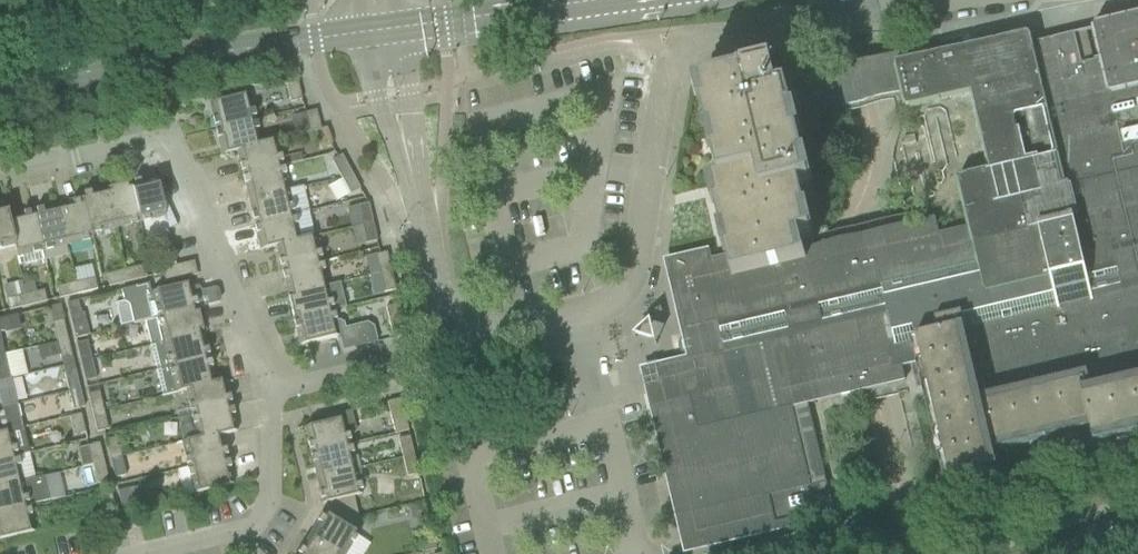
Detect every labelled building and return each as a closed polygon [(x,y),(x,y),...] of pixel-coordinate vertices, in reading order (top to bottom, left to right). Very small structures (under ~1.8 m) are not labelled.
[(645,373),(687,549),(833,515),(808,405),(904,382),(896,348),(917,344),(950,482),(991,472),(985,448),(1088,424),(1092,439),(1137,428),(1137,15),(1092,26),(1093,30),(1092,30),(1030,45),(1028,35),(995,42),(991,24),(937,37),(938,43),(796,77),(805,114),(903,90),(906,106),(938,98),(939,100),(972,92),(991,171),(958,179),(969,228),(921,239),(917,221),(856,236),(796,250),(793,236),(810,232),(799,186),(810,183),(787,89),(778,91),(772,68),(757,72),(754,59),(720,67),(723,80),(697,86),(720,179),(709,182),(727,256),(711,259),(710,254),(669,264),(686,336),(685,336),(684,336),(683,337),(682,337),(682,338),(681,339),(680,339),(680,340),(679,341),(679,342),(678,343),(678,344),(678,345),(678,346),(678,347),(678,348),(678,349),(678,350),(679,351),(679,352),(680,352),(680,353),(681,354),(682,355),(683,356),(684,356),(685,356),(686,357),(687,357),(688,357),(689,357),(690,357),(691,357),(692,362),(645,373)] [(296,81),(285,84),(289,103),(301,100),(296,81)] [(208,105),(214,131),(253,122),(247,96),(208,105)] [(308,133),(315,131),(320,130),(316,112),(304,114),(308,133)] [(253,122),(214,131),(220,155),(236,151),(259,146),(259,145),(258,140),(253,122)] [(326,129),(320,130),(315,131),(319,150),(331,148),(326,129)] [(259,146),(236,151),(236,153),(238,159),(242,176),(280,167),(280,163),(275,142),(259,146)] [(331,162),(340,179),(350,173),(341,156),(331,162)] [(242,176),(248,200),(286,191),(280,167),(242,176)] [(350,173),(340,179),(349,196),(359,190),(350,173)] [(154,179),(129,185),(138,224),(164,218),(154,179)] [(129,185),(105,191),(114,229),(138,224),(129,185)] [(248,200),(253,225),(292,216),(308,212),(302,187),(286,191),(248,200)] [(105,191),(79,197),(90,240),(91,240),(90,235),(114,229),(105,191)] [(79,202),(57,208),(66,246),(90,240),(79,197),(78,197),(79,202)] [(367,204),(345,209),(350,228),(361,226),(372,223),(367,204)] [(57,208),(32,214),(41,252),(66,246),(57,208)] [(0,210),(0,251),(12,248),(13,248),(4,209),(0,210)] [(7,220),(6,220),(13,248),(15,258),(17,266),(43,260),(41,252),(32,214),(14,218),(7,220)] [(253,225),(260,250),(275,247),(298,241),(292,216),(253,225)] [(372,223),(361,226),(365,245),(376,242),(372,223)] [(298,241),(275,247),(275,248),(277,254),(281,272),(319,263),(313,237),(298,241)] [(375,256),(379,275),(391,272),(386,254),(375,256)] [(193,263),(175,267),(160,270),(164,283),(196,276),(193,263)] [(281,272),(287,297),(325,288),(319,263),(281,272)] [(142,267),(124,271),(127,282),(144,278),(142,267)] [(124,271),(106,276),(108,287),(127,282),(124,271)] [(391,272),(379,275),(384,294),(395,291),(391,272)] [(93,279),(75,283),(77,294),(96,290),(93,279)] [(75,283),(56,288),(59,299),(77,294),(75,283)] [(325,288),(287,297),(293,321),(331,312),(345,308),(339,284),(325,287),(325,288)] [(127,305),(132,324),(195,310),(189,285),(149,294),(147,285),(120,292),(122,301),(127,305)] [(43,291),(24,295),(27,306),(46,302),(43,291)] [(24,295),(6,300),(8,311),(27,306),(24,295)] [(77,302),(66,304),(71,323),(81,320),(77,302)] [(398,306),(397,306),(385,309),(392,340),(406,337),(398,306)] [(195,310),(144,322),(150,347),(163,344),(201,335),(195,310)] [(331,312),(293,321),(299,347),(336,338),(336,341),(338,341),(341,352),(376,344),(372,329),(367,325),(342,331),(341,326),(337,323),(334,324),(331,312)] [(62,321),(51,323),(56,342),(67,339),(62,321)] [(201,335),(163,344),(150,347),(155,371),(207,359),(201,335)] [(56,343),(38,348),(40,359),(59,355),(60,360),(71,358),(67,339),(56,342),(56,343)] [(86,342),(75,344),(79,363),(91,360),(86,342)] [(0,356),(0,383),(8,381),(8,380),(26,375),(20,351),(2,356),(0,356)] [(155,371),(161,396),(185,391),(213,384),(207,359),(155,371)] [(91,360),(79,363),(84,382),(95,379),(91,360)] [(74,371),(63,373),(67,392),(79,389),(74,371)] [(15,405),(9,381),(8,381),(0,383),(0,408),(15,405)] [(213,384),(185,391),(185,392),(186,394),(191,416),(230,407),(224,381),(213,384)] [(79,389),(67,392),(72,410),(78,409),(83,408),(79,389)] [(98,392),(87,395),(91,414),(103,411),(98,392)] [(400,400),(386,403),(394,435),(407,432),(400,400)] [(9,433),(9,432),(21,429),(15,405),(0,408),(0,435),(9,433)] [(230,407),(191,416),(196,437),(196,440),(197,441),(220,436),(236,432),(230,407)] [(103,411),(91,414),(96,433),(102,431),(107,430),(103,411)] [(338,414),(325,418),(326,423),(339,420),(338,414)] [(79,415),(69,417),(69,418),(73,436),(84,433),(80,416),(79,415)] [(304,429),(310,454),(348,445),(342,420),(339,420),(326,423),(304,429)] [(0,435),(0,461),(15,458),(27,455),(21,430),(0,435)] [(197,441),(181,444),(187,469),(225,460),(221,441),(220,437),(220,436),(197,441)] [(397,440),(401,459),(413,457),(409,438),(397,440)] [(116,439),(105,441),(109,460),(120,457),(116,439)] [(98,445),(88,447),(92,465),(96,484),(106,482),(107,481),(98,445)] [(310,454),(316,479),(354,470),(348,445),(310,454)] [(88,447),(77,450),(81,468),(92,465),(88,447)] [(120,457),(109,460),(113,479),(125,476),(120,457)] [(413,457),(401,459),(406,478),(417,475),(413,457)] [(21,482),(15,458),(0,461),(0,487),(21,482)] [(225,460),(187,469),(193,495),(231,486),(225,460)] [(322,505),(325,504),(353,498),(360,496),(354,470),(316,479),(322,505)] [(0,487),(0,513),(27,507),(48,501),(64,498),(58,474),(42,478),(42,477),(21,482),(0,487)] [(117,493),(121,512),(132,509),(128,490),(117,493)] [(99,496),(104,516),(115,513),(110,494),(99,496)] [(308,538),(334,553),(346,553),(356,537),(349,532),(358,519),(353,498),(325,504),(329,520),(322,516),(308,538)] [(0,513),(0,541),(33,533),(27,507),(0,513)] [(432,537),(418,540),(421,553),(435,550),(432,537)] [(299,553),(334,553),(308,538),(299,553)]
